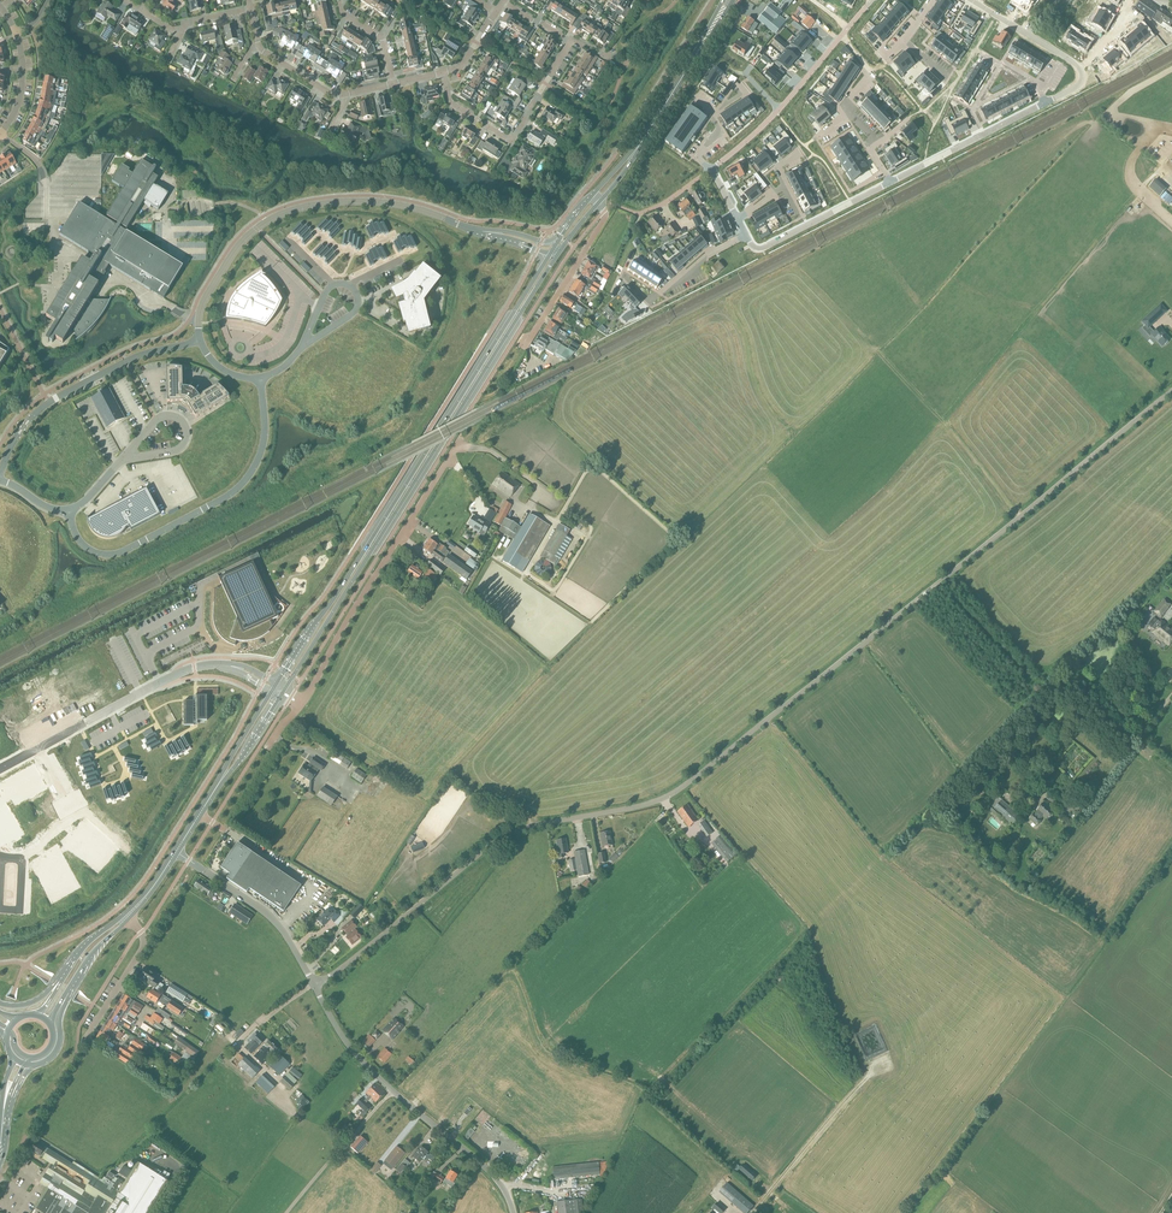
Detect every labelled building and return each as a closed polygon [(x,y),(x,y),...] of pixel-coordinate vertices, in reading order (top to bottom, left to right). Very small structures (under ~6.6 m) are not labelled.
[(178,8),(175,6),(177,4),(175,3),(174,0),(163,0),(162,1),(163,6),(172,12),(173,10),(175,12),(178,8)] [(201,9),(199,0),(200,0),(188,0),(191,11),(201,9)] [(289,11),(296,10),(294,0),(291,0),(292,2),(287,3),(289,11)] [(382,0),(379,0),(378,2),(375,0),(374,0),(369,7),(376,11),(382,0)] [(382,14),(388,4),(382,0),(376,11),(381,14),(381,15),(381,14),(382,14)] [(476,20),(480,14),(474,10),(477,6),(468,0),(466,2),(469,4),(467,6),(470,8),(466,14),(476,20)] [(531,10),(533,7),(529,4),(531,0),(522,0),(520,3),(531,10)] [(559,5),(552,1),(553,0),(549,0),(546,5),(549,7),(546,11),(549,12),(550,10),(554,13),(559,5)] [(622,0),(621,0),(614,0),(609,7),(615,11),(617,8),(622,1),(622,0)] [(617,8),(623,12),(620,17),(626,20),(631,11),(626,8),(629,4),(623,0),(622,0),(622,1),(617,8)] [(892,8),(894,9),(894,8),(903,17),(904,18),(909,13),(902,7),(904,4),(900,0),(898,0),(896,2),(897,3),(892,8)] [(937,3),(938,4),(938,3),(950,11),(953,6),(954,7),(957,3),(952,0),(950,0),(948,2),(945,0),(938,0),(937,3)] [(1019,8),(1025,12),(1026,11),(1026,12),(1031,5),(1035,7),(1040,0),(1033,0),(1032,0),(1024,0),(1020,7),(1019,7),(1019,8)] [(1051,12),(1059,18),(1072,0),(1060,0),(1051,12)] [(1136,8),(1137,9),(1152,19),(1161,25),(1163,22),(1169,26),(1171,23),(1171,17),(1160,8),(1158,11),(1143,0),(1141,0),(1136,8)] [(116,22),(120,15),(111,10),(113,7),(104,2),(97,13),(105,19),(107,16),(116,22)] [(325,2),(316,4),(318,11),(326,9),(325,2)] [(282,13),(289,11),(287,3),(280,4),(282,13)] [(938,4),(934,9),(945,16),(946,17),(950,11),(938,3),(938,4)] [(275,15),(282,13),(280,4),(273,6),(274,6),(273,6),(275,15)] [(382,14),(381,15),(387,19),(390,15),(393,17),(398,9),(395,7),(394,8),(388,4),(382,14)] [(560,16),(565,9),(567,6),(564,4),(562,7),(559,5),(554,13),(560,16)] [(771,4),(758,20),(776,35),(785,22),(779,16),(781,13),(771,4)] [(793,4),(786,12),(792,16),(798,8),(793,4)] [(274,6),(273,6),(273,5),(266,7),(267,12),(264,13),(265,19),(266,25),(270,24),(268,16),(275,15),(273,6),(274,6)] [(801,6),(797,10),(798,10),(801,13),(805,16),(806,15),(808,12),(803,8),(801,6)] [(1096,17),(1109,24),(1111,20),(1110,19),(1111,17),(1104,13),(1106,10),(1099,6),(1097,10),(1099,11),(1096,17)] [(894,9),(889,13),(899,22),(903,17),(894,8),(894,9)] [(316,19),(328,16),(326,9),(318,11),(315,12),(316,19)] [(566,20),(571,13),(565,9),(560,16),(566,20)] [(931,14),(941,21),(945,16),(934,9),(931,14)] [(792,18),(797,22),(798,23),(800,20),(797,17),(801,13),(798,10),(797,11),(792,18)] [(962,11),(954,24),(958,27),(961,22),(966,26),(973,15),(967,11),(968,11),(967,11),(966,13),(962,11)] [(575,27),(580,19),(571,13),(566,20),(570,23),(569,25),(571,27),(572,25),(575,27)] [(885,18),(895,27),(899,22),(889,13),(885,18)] [(930,13),(926,19),(933,24),(931,27),(937,31),(939,28),(938,27),(942,22),(941,21),(931,14),(930,13)] [(472,27),(476,20),(466,14),(462,20),(459,19),(456,23),(463,27),(466,23),(472,27)] [(144,22),(131,15),(128,20),(125,18),(121,25),(126,28),(128,24),(138,31),(144,22)] [(511,19),(512,19),(505,15),(503,18),(500,16),(490,32),(494,34),(501,23),(506,27),(511,19)] [(807,18),(802,24),(808,29),(815,22),(808,16),(806,15),(805,16),(807,18)] [(966,26),(965,27),(971,31),(969,34),(974,37),(982,23),(978,20),(979,18),(973,15),(966,26)] [(318,26),(321,25),(330,23),(328,16),(316,19),(318,26)] [(1087,20),(1085,24),(1095,29),(1096,26),(1104,30),(1105,28),(1106,29),(1109,24),(1096,17),(1094,16),(1090,22),(1087,20)] [(884,17),(880,22),(881,23),(890,32),(895,27),(885,18),(884,17)] [(411,27),(409,27),(407,18),(399,20),(400,25),(401,32),(410,30),(421,28),(423,27),(423,24),(414,26),(413,25),(411,27)] [(748,18),(742,28),(747,32),(748,31),(752,34),(758,25),(754,22),(748,18)] [(511,20),(511,19),(506,27),(513,31),(517,23),(511,20)] [(585,32),(590,25),(580,19),(575,27),(578,29),(577,30),(579,32),(581,30),(585,32)] [(327,31),(329,31),(334,30),(334,27),(330,27),(330,23),(321,25),(323,33),(319,33),(320,38),(328,36),(327,31)] [(517,38),(519,35),(523,27),(517,23),(513,31),(511,34),(517,38)] [(591,36),(598,25),(595,23),(593,27),(590,25),(585,32),(591,36)] [(877,28),(886,36),(890,32),(881,23),(877,28)] [(597,41),(603,45),(605,40),(609,43),(614,34),(610,32),(609,35),(606,33),(607,30),(609,31),(612,26),(607,24),(602,32),(597,40),(596,41),(597,41)] [(103,35),(107,37),(112,28),(108,25),(103,35)] [(597,40),(602,32),(599,30),(601,26),(598,25),(591,36),(597,40),(596,41),(597,41),(596,41),(597,40)] [(1139,29),(1137,30),(1146,41),(1154,34),(1149,29),(1146,31),(1141,25),(1138,28),(1139,29)] [(122,28),(117,26),(113,33),(117,36),(122,28)] [(237,37),(234,26),(224,29),(227,41),(232,40),(233,44),(238,43),(240,50),(244,44),(242,36),(237,37)] [(1067,26),(1063,31),(1069,34),(1072,29),(1067,26)] [(523,27),(519,35),(525,39),(523,41),(526,43),(530,37),(534,31),(529,27),(527,30),(523,27)] [(790,37),(792,30),(784,27),(780,41),(783,42),(785,35),(790,37)] [(869,35),(867,38),(872,44),(875,41),(873,39),(876,36),(883,42),(887,37),(886,36),(877,28),(876,27),(871,32),(870,31),(868,34),(869,35)] [(348,40),(352,33),(346,29),(345,31),(342,29),(336,38),(339,39),(341,36),(348,40)] [(801,32),(796,38),(807,47),(812,42),(807,37),(809,34),(804,29),(801,32)] [(160,51),(164,45),(161,43),(165,36),(155,30),(148,40),(156,45),(154,48),(160,51)] [(286,46),(293,36),(286,32),(282,30),(273,32),(274,36),(279,37),(279,41),(280,42),(286,46)] [(403,39),(412,37),(410,30),(401,32),(403,39)] [(1069,35),(1066,39),(1072,42),(1071,44),(1075,46),(1081,37),(1076,34),(1077,32),(1072,30),(1069,35)] [(1137,30),(1132,35),(1140,44),(1141,46),(1146,41),(1137,30)] [(215,36),(214,31),(201,34),(203,42),(215,40),(217,47),(221,46),(218,35),(215,36)] [(937,40),(932,47),(937,52),(938,51),(938,50),(945,42),(947,39),(941,35),(942,34),(939,32),(934,38),(937,40)] [(996,36),(991,44),(1001,51),(1003,48),(1007,41),(1008,41),(1011,37),(1003,32),(999,38),(996,36)] [(354,44),(359,37),(352,33),(348,40),(354,44)] [(445,46),(456,52),(460,46),(455,43),(456,40),(447,35),(444,40),(448,42),(445,46)] [(1132,35),(1127,39),(1135,48),(1140,44),(1132,35)] [(295,56),(296,55),(301,47),(298,45),(300,41),(293,36),(286,46),(291,49),(292,54),(295,56)] [(544,46),(552,51),(554,47),(557,48),(558,46),(557,45),(559,42),(550,36),(544,46)] [(364,40),(365,39),(364,40),(359,37),(354,44),(352,47),(355,49),(357,46),(360,48),(365,40),(364,40)] [(405,46),(413,44),(412,41),(416,40),(415,37),(412,37),(403,39),(405,46)] [(1081,37),(1075,46),(1079,48),(1079,47),(1085,51),(1091,42),(1086,39),(1086,40),(1081,37)] [(796,38),(789,47),(795,52),(797,49),(802,53),(807,47),(796,38)] [(365,40),(360,48),(366,52),(368,55),(374,52),(373,47),(370,45),(371,43),(365,39),(364,40),(365,40)] [(1124,40),(1121,42),(1126,48),(1123,51),(1128,56),(1136,50),(1135,48),(1127,39),(1125,41),(1124,40)] [(738,41),(733,50),(737,52),(738,51),(745,56),(744,56),(745,56),(749,58),(755,48),(751,46),(751,45),(747,43),(746,42),(744,45),(738,42),(738,41)] [(945,42),(938,50),(938,51),(943,54),(950,46),(950,45),(945,42)] [(1014,43),(1008,54),(1016,59),(1023,48),(1014,43)] [(406,53),(415,51),(413,44),(405,46),(406,53)] [(950,46),(943,54),(948,58),(956,48),(951,44),(950,45),(950,46)] [(299,58),(303,57),(309,60),(315,50),(307,45),(305,49),(301,47),(296,55),(295,56),(299,58)] [(200,58),(202,54),(189,46),(184,56),(182,55),(178,63),(183,65),(183,66),(190,70),(197,57),(200,58)] [(452,59),(456,52),(445,46),(443,49),(439,47),(435,53),(442,57),(444,54),(452,59)] [(548,57),(552,51),(544,46),(542,49),(539,47),(537,50),(541,52),(548,57)] [(789,47),(781,55),(792,65),(797,59),(792,54),(795,52),(789,47)] [(948,58),(947,59),(953,64),(958,56),(961,59),(966,53),(963,50),(962,51),(957,47),(956,48),(948,58)] [(1023,48),(1016,59),(1024,64),(1030,53),(1023,48)] [(318,70),(320,67),(324,61),(320,59),(323,55),(315,50),(309,60),(314,64),(314,68),(318,70)] [(1114,50),(1109,55),(1117,64),(1122,60),(1125,63),(1128,60),(1119,50),(1116,52),(1114,50),(1113,50),(1114,50)] [(408,60),(416,59),(415,51),(406,53),(408,60),(407,60),(407,61),(407,60),(408,60)] [(581,60),(591,67),(597,57),(587,51),(585,54),(581,60)] [(224,75),(231,64),(234,60),(222,52),(218,57),(222,60),(216,69),(224,75)] [(544,63),(548,57),(541,52),(537,58),(544,63)] [(1030,53),(1024,64),(1031,68),(1038,58),(1030,53)] [(903,54),(899,58),(900,59),(909,69),(915,64),(906,54),(904,55),(903,54)] [(365,69),(377,66),(375,59),(370,60),(369,55),(361,59),(362,62),(363,62),(365,69)] [(482,64),(493,70),(494,71),(496,68),(494,67),(496,63),(496,64),(498,61),(489,55),(487,58),(486,57),(482,64)] [(764,55),(761,58),(767,63),(770,60),(764,55)] [(781,55),(774,64),(780,69),(782,66),(788,70),(792,65),(781,55)] [(1105,62),(1102,64),(1110,74),(1118,67),(1116,65),(1117,64),(1109,55),(1103,59),(1105,62)] [(407,61),(408,68),(415,66),(416,70),(424,68),(423,64),(418,66),(417,62),(422,61),(421,57),(416,59),(408,60),(407,60),(407,61)] [(542,67),(544,63),(537,58),(535,61),(531,59),(529,62),(542,71),(544,68),(542,67)] [(1038,58),(1031,68),(1039,73),(1046,63),(1038,58)] [(322,73),(326,71),(331,74),(337,64),(329,59),(327,63),(324,61),(320,67),(318,70),(322,73)] [(847,62),(843,68),(845,69),(845,68),(855,75),(859,70),(859,69),(855,67),(857,64),(851,59),(849,63),(847,62)] [(900,59),(894,64),(900,70),(897,72),(902,78),(905,75),(904,74),(909,69),(900,59)] [(587,73),(591,67),(581,60),(577,66),(587,73)] [(337,64),(331,74),(339,79),(337,82),(340,84),(346,75),(343,73),(345,69),(337,64)] [(489,76),(493,70),(482,64),(478,70),(489,76)] [(772,65),(765,74),(766,75),(765,76),(766,76),(766,75),(772,81),(771,82),(775,85),(782,77),(781,77),(781,78),(776,74),(779,71),(772,65)] [(377,66),(365,69),(367,76),(363,77),(364,81),(374,79),(373,75),(379,74),(377,66)] [(585,76),(587,73),(577,66),(573,72),(580,77),(582,74),(585,76)] [(801,76),(800,75),(802,73),(795,66),(788,73),(795,82),(801,76)] [(262,82),(268,72),(260,67),(253,77),(262,82)] [(977,67),(972,75),(983,82),(988,74),(985,72),(982,71),(980,69),(977,67)] [(248,81),(255,71),(250,68),(243,78),(248,81)] [(710,73),(708,77),(715,82),(718,77),(721,78),(724,74),(715,68),(711,74),(710,73)] [(845,69),(841,74),(851,80),(855,75),(845,68),(845,69)] [(489,77),(489,76),(478,70),(474,76),(482,80),(484,77),(488,79),(489,77)] [(583,79),(580,77),(573,72),(569,78),(579,85),(583,79)] [(923,78),(918,84),(923,89),(924,88),(934,77),(928,72),(923,78)] [(841,74),(838,79),(848,86),(851,81),(851,80),(841,74)] [(972,75),(967,83),(978,90),(983,82),(972,75)] [(479,84),(482,80),(474,76),(470,82),(481,89),(483,86),(479,84)] [(512,85),(522,91),(527,84),(529,86),(532,82),(522,76),(520,80),(517,77),(512,85)] [(707,81),(703,87),(712,93),(715,88),(712,87),(715,82),(708,77),(705,80),(707,81)] [(934,77),(924,88),(930,93),(939,83),(934,77)] [(59,80),(46,78),(45,84),(44,83),(44,84),(58,87),(59,80)] [(573,94),(579,85),(569,78),(566,82),(564,81),(563,83),(566,86),(565,89),(573,94)] [(288,85),(279,79),(276,83),(273,84),(270,82),(272,80),(271,80),(265,89),(275,95),(277,91),(282,94),(288,85)] [(834,84),(834,85),(844,91),(848,86),(838,79),(834,84)] [(480,91),(481,89),(470,82),(467,88),(474,93),(477,89),(480,91)] [(967,83),(963,91),(973,97),(978,90),(967,83)] [(54,86),(44,84),(43,90),(56,92),(53,91),(54,86)] [(833,84),(829,90),(830,90),(831,90),(841,96),(844,91),(834,85),(834,84),(833,84)] [(517,99),(522,91),(512,85),(507,93),(510,95),(508,99),(515,103),(518,105),(520,101),(517,99)] [(423,105),(427,104),(426,102),(433,100),(432,97),(438,96),(436,86),(423,89),(425,97),(422,98),(423,105)] [(1024,86),(1015,90),(1021,102),(1029,97),(1024,86)] [(475,101),(474,100),(477,95),(474,93),(467,88),(466,87),(466,88),(466,87),(460,97),(471,104),(477,108),(478,107),(473,104),(475,101)] [(300,113),(309,98),(295,89),(289,98),(298,103),(295,109),(300,113)] [(56,92),(43,90),(42,96),(55,98),(56,92)] [(830,90),(825,99),(831,103),(833,100),(838,103),(842,97),(841,96),(831,90),(830,90)] [(1015,90),(1007,94),(1013,106),(1021,102),(1015,90)] [(963,91),(958,99),(968,105),(973,97),(963,91)] [(1007,94),(999,99),(1005,110),(1013,106),(1007,94)] [(55,98),(42,96),(41,102),(54,105),(55,98)] [(387,97),(378,99),(380,107),(377,108),(379,117),(383,116),(382,112),(393,110),(392,104),(389,105),(387,97)] [(748,98),(743,102),(749,111),(748,111),(750,114),(756,110),(748,97),(748,98)] [(863,105),(861,106),(862,106),(866,111),(874,104),(876,102),(871,97),(869,99),(863,105)] [(518,105),(515,103),(508,99),(506,102),(502,100),(498,107),(508,114),(512,106),(515,108),(518,105)] [(999,99),(991,103),(997,114),(1005,110),(999,99)] [(362,117),(372,115),(369,101),(359,104),(362,117)] [(757,101),(754,104),(761,113),(764,111),(757,101)] [(54,105),(41,102),(39,108),(51,112),(54,105)] [(743,102),(737,105),(743,114),(748,111),(749,111),(743,102)] [(991,103),(983,107),(984,110),(986,113),(987,115),(989,118),(997,114),(991,103)] [(313,112),(308,110),(302,120),(305,121),(309,116),(310,116),(314,115),(316,117),(318,116),(323,119),(324,117),(327,119),(330,114),(327,112),(328,111),(323,108),(323,107),(318,104),(313,112)] [(824,104),(816,111),(825,122),(831,117),(826,112),(829,109),(824,104)] [(874,104),(866,111),(871,116),(878,108),(874,104)] [(737,105),(732,109),(738,118),(743,114),(737,105)] [(506,123),(504,119),(508,114),(498,107),(493,115),(496,118),(494,121),(503,127),(506,123)] [(667,140),(666,142),(670,145),(671,143),(673,145),(672,147),(676,149),(677,148),(679,149),(678,151),(682,154),(683,152),(691,142),(694,137),(708,119),(691,107),(667,140)] [(51,112),(39,108),(37,114),(49,118),(51,112)] [(555,113),(547,108),(542,116),(552,123),(556,117),(560,120),(564,114),(557,110),(555,113)] [(878,108),(871,116),(875,120),(883,113),(882,112),(878,108)] [(732,109),(727,113),(733,123),(734,123),(739,119),(738,118),(732,109)] [(883,113),(875,120),(880,125),(890,116),(889,115),(884,110),(882,112),(883,113)] [(356,120),(359,114),(352,111),(349,117),(356,120)] [(429,111),(421,116),(424,119),(431,114),(429,111)] [(450,116),(448,114),(443,111),(438,119),(438,120),(436,122),(436,124),(440,126),(441,126),(443,123),(451,128),(446,135),(450,137),(458,125),(454,122),(456,119),(451,115),(450,116)] [(816,111),(807,118),(812,124),(815,122),(819,127),(821,125),(822,126),(826,123),(825,122),(816,111)] [(962,116),(956,119),(963,132),(969,129),(969,130),(969,129),(968,127),(972,125),(965,111),(960,113),(962,116)] [(721,115),(720,116),(724,120),(722,122),(725,127),(727,125),(728,128),(734,124),(734,123),(733,123),(727,113),(721,116),(721,115)] [(49,118),(37,114),(36,114),(34,119),(47,125),(49,118)] [(890,116),(880,125),(884,130),(894,120),(890,116)] [(47,125),(34,119),(31,125),(40,130),(45,133),(46,130),(44,129),(47,125)] [(946,125),(943,126),(945,130),(948,129),(951,136),(955,134),(957,136),(957,135),(963,132),(956,119),(950,122),(949,119),(944,121),(946,125)] [(357,134),(360,126),(351,123),(349,127),(350,129),(347,130),(344,128),(340,138),(345,141),(349,143),(350,141),(354,142),(357,134)] [(902,132),(910,142),(915,138),(912,135),(918,130),(911,123),(907,126),(908,127),(902,133),(902,132)] [(40,130),(31,125),(28,130),(40,137),(40,136),(38,135),(40,130)] [(472,146),(477,139),(473,137),(477,132),(466,125),(462,133),(461,136),(461,137),(465,140),(467,140),(468,137),(472,139),(469,144),(472,146)] [(368,140),(374,138),(372,131),(362,126),(360,131),(366,134),(368,140)] [(40,137),(28,130),(25,135),(38,142),(37,142),(40,137)] [(532,131),(527,139),(534,143),(533,143),(534,144),(534,145),(538,147),(544,138),(545,137),(540,134),(539,136),(532,131)] [(783,138),(778,142),(786,152),(791,148),(792,148),(790,146),(790,145),(793,142),(793,143),(794,143),(785,131),(781,134),(783,138)] [(549,134),(546,139),(554,144),(557,139),(549,134)] [(38,142),(25,135),(25,136),(26,136),(23,141),(35,148),(38,142)] [(849,138),(832,148),(852,179),(869,169),(849,138)] [(444,139),(439,147),(443,150),(448,142),(444,139)] [(500,147),(488,139),(485,144),(481,142),(477,149),(481,151),(482,149),(485,151),(486,149),(495,154),(500,147)] [(770,143),(767,146),(776,157),(775,156),(778,154),(779,155),(781,157),(781,156),(786,152),(778,142),(773,146),(770,143)] [(885,150),(884,150),(887,154),(884,155),(885,156),(885,155),(889,161),(899,154),(896,149),(898,147),(895,143),(889,147),(885,150)] [(532,159),(535,154),(522,147),(519,152),(521,153),(517,159),(515,158),(512,163),(514,164),(510,170),(523,178),(526,173),(524,171),(528,164),(532,167),(535,161),(532,159)] [(763,152),(758,156),(767,167),(773,163),(771,160),(767,155),(769,153),(765,147),(762,149),(763,152)] [(6,155),(3,157),(9,167),(16,163),(10,154),(6,156),(6,155)] [(899,154),(889,161),(892,167),(894,166),(897,170),(909,162),(906,158),(903,160),(899,154)] [(101,155),(101,176),(113,155),(101,155)] [(750,158),(747,161),(752,167),(755,164),(761,172),(767,167),(758,156),(752,161),(750,158)] [(3,171),(9,167),(3,157),(0,158),(0,159),(0,160),(0,165),(3,171)] [(135,171),(131,174),(128,172),(129,170),(122,165),(111,182),(118,187),(119,186),(124,189),(123,190),(117,195),(119,197),(117,199),(111,204),(113,206),(112,208),(106,213),(108,215),(106,217),(109,218),(107,221),(79,203),(71,215),(69,219),(59,235),(87,252),(83,259),(82,259),(62,292),(60,291),(58,295),(59,296),(46,317),(56,323),(46,340),(46,341),(46,342),(47,342),(48,342),(49,342),(49,341),(52,343),(55,338),(63,343),(72,328),(75,333),(78,339),(77,340),(83,336),(88,332),(94,325),(100,318),(105,310),(109,302),(110,300),(109,300),(103,300),(89,300),(99,285),(97,284),(109,265),(149,291),(170,259),(122,229),(123,227),(126,229),(144,201),(151,205),(151,206),(158,210),(168,194),(156,187),(155,187),(153,186),(158,178),(152,174),(155,169),(156,169),(156,168),(155,167),(154,167),(153,167),(152,168),(141,161),(140,162),(134,168),(136,169),(135,171)] [(731,167),(726,170),(731,178),(732,178),(737,175),(739,178),(745,174),(739,164),(732,168),(731,167)] [(799,171),(786,177),(788,177),(791,182),(802,177),(799,171)] [(754,184),(749,188),(757,198),(762,194),(763,194),(761,192),(760,191),(764,189),(764,190),(764,189),(759,183),(762,180),(759,176),(756,179),(755,178),(751,181),(754,184)] [(802,177),(791,182),(794,188),(805,182),(804,182),(802,177)] [(805,182),(794,188),(797,194),(808,188),(809,188),(806,181),(804,182),(805,182)] [(741,189),(737,192),(746,204),(747,203),(746,203),(749,200),(750,201),(751,203),(752,203),(751,202),(757,198),(749,188),(743,192),(741,189)] [(808,188),(797,194),(799,199),(800,200),(811,194),(810,194),(808,188)] [(196,189),(182,191),(183,200),(197,198),(196,189)] [(698,191),(692,195),(698,205),(705,202),(703,199),(705,198),(705,195),(704,193),(702,193),(700,194),(698,191)] [(799,199),(798,200),(801,206),(815,199),(812,193),(810,194),(811,194),(800,200),(799,199)] [(815,199),(801,206),(804,212),(818,205),(815,199)] [(687,200),(679,207),(682,210),(686,216),(690,220),(695,215),(692,211),(687,206),(690,204),(687,200)] [(776,204),(770,207),(777,219),(783,216),(776,204)] [(770,207),(764,210),(770,221),(771,222),(777,219),(770,207)] [(702,209),(698,212),(705,223),(709,221),(702,209)] [(764,210),(759,214),(765,224),(770,221),(764,210)] [(759,214),(753,217),(756,223),(753,224),(757,231),(766,225),(765,224),(759,214)] [(656,215),(648,222),(656,232),(664,225),(656,215)] [(700,216),(693,219),(697,228),(704,224),(700,216)] [(325,219),(317,227),(320,230),(328,222),(325,219)] [(718,219),(711,222),(716,232),(730,226),(728,221),(727,222),(726,219),(719,222),(718,219)] [(330,221),(322,229),(325,232),(333,224),(330,221)] [(373,222),(369,224),(374,234),(378,232),(373,222)] [(378,222),(374,224),(379,234),(383,233),(378,222)] [(383,222),(380,224),(385,234),(388,233),(383,222)] [(335,223),(327,231),(330,234),(338,226),(335,223)] [(674,223),(667,228),(673,236),(680,231),(674,223)] [(299,224),(291,232),(294,235),(302,227),(299,224)] [(304,225),(296,234),(299,236),(307,228),(304,225)] [(369,226),(366,228),(370,239),(374,237),(369,226)] [(730,226),(716,232),(720,242),(721,242),(726,240),(727,240),(725,236),(732,233),(731,231),(732,231),(730,226)] [(340,231),(337,228),(329,236),(332,239),(340,231)] [(308,229),(300,237),(303,240),(311,232),(308,229)] [(611,231),(608,237),(615,241),(618,235),(617,233),(613,231),(611,231)] [(310,234),(301,242),(304,245),(313,237),(310,234)] [(699,235),(694,240),(702,249),(703,250),(708,246),(699,235)] [(400,236),(397,238),(401,248),(405,246),(400,236)] [(406,236),(402,238),(407,248),(411,246),(406,236)] [(411,236),(407,238),(412,248),(416,246),(411,236)] [(608,237),(604,243),(611,248),(614,241),(608,237)] [(397,240),(393,242),(398,252),(402,251),(397,240)] [(694,240),(689,244),(690,245),(697,253),(702,249),(694,240)] [(321,245),(313,253),(315,256),(324,248),(321,245)] [(690,245),(685,249),(692,258),(697,253),(690,245)] [(326,247),(318,255),(321,258),(329,250),(326,247)] [(377,247),(373,249),(378,260),(382,258),(377,247)] [(382,247),(378,249),(383,260),(387,258),(382,247)] [(331,248),(323,256),(326,259),(334,251),(331,248)] [(372,249),(369,251),(373,262),(377,260),(372,249)] [(680,253),(679,253),(687,262),(692,258),(685,249),(684,249),(680,253)] [(678,252),(673,256),(682,266),(683,266),(687,262),(679,253),(680,253),(679,251),(678,252)] [(324,262),(327,265),(335,257),(333,254),(324,262)] [(369,254),(365,256),(370,266),(374,264),(369,254)] [(673,256),(668,260),(678,272),(683,267),(684,267),(683,266),(682,266),(673,256)] [(637,258),(629,270),(635,274),(642,262),(637,258)] [(176,263),(170,259),(149,291),(162,299),(182,267),(176,263)] [(587,264),(585,268),(592,272),(595,274),(599,268),(596,266),(588,262),(587,264)] [(642,262),(635,274),(640,277),(648,266),(642,262)] [(719,262),(712,268),(716,274),(724,268),(719,262)] [(648,266),(640,277),(646,281),(652,272),(654,270),(648,266)] [(402,287),(393,291),(397,300),(402,297),(404,305),(399,306),(404,323),(408,322),(408,324),(407,325),(409,333),(429,328),(422,302),(438,280),(423,268),(417,275),(418,276),(417,278),(414,276),(409,282),(402,287)] [(583,270),(582,273),(589,278),(587,281),(587,282),(587,281),(590,283),(593,284),(594,282),(595,281),(596,280),(592,278),(594,275),(592,273),(592,272),(585,268),(583,270)] [(667,268),(664,271),(671,279),(674,276),(667,268)] [(652,272),(646,281),(651,284),(657,275),(652,272)] [(262,277),(261,274),(252,278),(244,284),(235,293),(230,300),(226,310),(224,321),(240,323),(252,325),(265,329),(272,320),(275,317),(279,309),(281,303),(276,294),(271,287),(267,282),(264,280),(262,279),(262,277)] [(657,275),(651,284),(657,288),(664,278),(658,274),(657,275)] [(576,280),(569,292),(577,297),(583,288),(585,286),(576,280)] [(585,286),(583,288),(585,289),(594,294),(595,291),(596,292),(599,293),(601,289),(600,288),(599,288),(593,284),(590,283),(587,281),(587,282),(587,281),(585,286)] [(626,286),(618,294),(622,297),(624,295),(628,300),(635,293),(632,290),(631,291),(626,286)] [(635,293),(628,300),(632,304),(630,306),(634,310),(642,302),(637,297),(638,296),(635,293)] [(572,305),(575,307),(577,305),(577,304),(574,302),(574,303),(563,297),(559,302),(570,308),(572,305)] [(585,310),(577,305),(575,307),(573,310),(582,316),(585,310)] [(1148,328),(1167,311),(1161,305),(1142,322),(1148,328)] [(558,310),(556,314),(568,322),(570,319),(566,317),(567,315),(558,310)] [(556,314),(553,318),(562,323),(563,321),(567,324),(576,330),(575,333),(578,335),(581,330),(568,322),(556,314)] [(577,319),(574,324),(583,330),(586,325),(577,319)] [(550,322),(548,326),(565,338),(567,334),(562,331),(561,332),(558,329),(559,328),(550,322)] [(548,326),(545,331),(558,340),(559,338),(564,341),(566,338),(565,338),(548,326)] [(1166,345),(1168,342),(1168,340),(1170,339),(1163,332),(1164,331),(1160,327),(1152,334),(1162,346),(1164,344),(1166,345)] [(591,328),(584,338),(590,341),(596,332),(591,328)] [(540,336),(534,346),(543,351),(544,349),(566,361),(569,360),(573,353),(567,350),(550,340),(549,341),(540,336)] [(243,347),(237,342),(234,347),(240,351),(243,347)] [(572,342),(567,350),(573,353),(577,345),(572,342)] [(8,350),(0,344),(0,363),(8,350)] [(191,414),(193,413),(196,418),(229,397),(217,385),(201,396),(196,391),(192,388),(186,386),(182,386),(181,374),(181,369),(166,368),(166,373),(166,392),(167,397),(167,402),(172,402),(172,404),(175,404),(178,405),(177,409),(184,413),(186,409),(189,412),(191,414)] [(125,418),(109,389),(91,398),(106,428),(125,418)] [(127,421),(122,423),(127,433),(131,431),(127,421)] [(510,498),(520,485),(502,472),(492,485),(510,498)] [(160,514),(146,489),(88,520),(88,524),(90,527),(91,530),(94,533),(96,535),(99,537),(104,539),(109,539),(114,538),(117,536),(122,533),(124,530),(125,528),(129,526),(131,529),(160,514)] [(523,501),(502,542),(537,562),(559,521),(523,501)] [(479,520),(473,516),(468,524),(472,527),(471,529),(479,533),(481,530),(485,532),(489,525),(479,519),(479,520)] [(438,551),(442,554),(446,557),(442,562),(466,579),(472,571),(448,554),(449,552),(446,550),(446,549),(437,542),(436,544),(430,540),(427,544),(436,550),(438,551)] [(446,557),(442,554),(438,551),(436,550),(427,544),(423,549),(431,554),(433,556),(442,562),(446,557)] [(474,558),(477,554),(466,547),(464,551),(474,558)] [(469,558),(466,563),(476,571),(479,565),(469,558)] [(440,575),(444,569),(431,559),(427,565),(440,575)] [(278,618),(252,563),(219,578),(222,586),(215,589),(214,601),(214,606),(214,613),(214,617),(214,620),(215,624),(216,627),(218,630),(219,632),(220,634),(222,636),(225,638),(228,640),(230,641),(235,643),(235,641),(240,641),(243,641),(246,641),(249,640),(252,639),(255,638),(257,638),(259,636),(261,635),(263,635),(265,633),(267,632),(268,631),(270,630),(271,629),(272,628),(273,627),(270,621),(278,618)] [(419,577),(422,573),(411,566),(409,570),(419,577)] [(432,583),(437,575),(428,568),(422,577),(432,583)] [(409,587),(405,593),(414,599),(416,595),(417,594),(418,595),(421,590),(416,587),(414,590),(409,587)] [(1161,616),(1170,604),(1164,599),(1154,611),(1161,616)] [(1158,620),(1152,628),(1154,630),(1152,632),(1169,645),(1171,640),(1171,629),(1161,621),(1160,622),(1158,620)] [(197,701),(184,701),(184,725),(194,725),(193,720),(197,720),(207,720),(207,696),(197,696),(197,701)] [(154,732),(144,738),(146,741),(156,736),(154,732)] [(184,736),(181,737),(187,747),(190,746),(184,736)] [(155,738),(145,743),(146,746),(156,741),(155,738)] [(176,740),(173,742),(178,752),(181,750),(176,740)] [(181,740),(178,742),(184,752),(187,750),(181,740)] [(159,741),(149,746),(151,750),(161,744),(159,741)] [(167,745),(164,746),(170,757),(173,755),(167,745)] [(173,745),(170,746),(175,756),(178,755),(173,745)] [(347,769),(351,762),(335,752),(331,759),(347,769)] [(321,770),(325,764),(313,757),(308,766),(304,764),(298,773),(311,781),(319,768),(321,770)] [(0,783),(0,788),(3,793),(7,800),(12,797),(15,804),(29,796),(30,797),(46,789),(33,766),(0,783)] [(361,783),(366,775),(357,768),(351,776),(361,783)] [(331,805),(337,796),(323,787),(317,796),(331,805)] [(75,795),(59,803),(64,813),(80,804),(81,805),(85,803),(79,791),(74,793),(75,795)] [(1012,824),(1019,816),(997,797),(990,805),(1012,824)] [(7,843),(15,839),(22,834),(12,815),(11,816),(3,802),(2,800),(0,801),(0,847),(7,843)] [(1047,820),(1055,811),(1044,802),(1037,810),(1037,811),(1035,814),(1034,813),(1030,818),(1036,825),(1041,819),(1043,816),(1047,820)] [(688,827),(699,820),(688,805),(678,812),(688,827)] [(994,816),(988,821),(997,830),(1002,825),(994,816)] [(68,835),(62,841),(69,847),(70,847),(88,862),(87,863),(97,872),(103,865),(102,864),(110,854),(112,855),(117,848),(84,820),(82,823),(81,823),(81,824),(79,826),(82,829),(73,839),(68,835)] [(707,837),(712,833),(704,821),(698,825),(707,837)] [(602,847),(612,845),(610,832),(600,834),(602,847)] [(415,838),(410,835),(405,843),(410,846),(415,838)] [(559,858),(564,857),(563,854),(568,853),(566,839),(556,841),(559,858)] [(728,860),(731,858),(716,840),(712,844),(724,859),(726,857),(728,860)] [(283,912),(301,885),(237,843),(221,867),(230,874),(226,879),(247,892),(249,888),(283,912)] [(413,853),(424,848),(422,843),(411,847),(413,853)] [(35,861),(30,863),(51,902),(59,897),(58,896),(70,890),(71,891),(78,887),(72,875),(71,875),(60,855),(61,854),(56,846),(49,851),(50,853),(39,859),(38,859),(37,860),(35,861)] [(609,859),(612,862),(622,853),(618,849),(609,859)] [(578,876),(589,874),(585,850),(574,851),(578,876)] [(597,854),(599,863),(601,863),(606,862),(604,853),(597,854)] [(198,880),(195,886),(204,893),(206,889),(208,891),(210,887),(202,882),(201,883),(198,880)] [(587,888),(591,883),(587,880),(583,885),(587,888)] [(252,915),(235,904),(230,913),(246,924),(252,915)] [(363,908),(359,904),(350,914),(354,918),(363,908)] [(331,913),(327,909),(317,920),(323,926),(330,919),(334,922),(340,916),(334,910),(331,913)] [(376,916),(372,912),(363,920),(366,924),(376,916)] [(346,938),(352,945),(361,937),(354,929),(356,927),(351,921),(342,928),(347,935),(346,935),(347,937),(346,938)] [(149,972),(146,970),(147,970),(146,970),(145,971),(144,972),(143,973),(143,974),(143,975),(142,977),(143,977),(142,978),(145,980),(146,979),(149,981),(148,983),(155,988),(159,982),(158,982),(154,979),(156,976),(153,974),(149,971),(149,972)] [(192,998),(171,985),(166,992),(169,994),(169,992),(188,1004),(192,998)] [(160,996),(151,990),(147,997),(156,1003),(157,1000),(163,1004),(163,1003),(168,1006),(171,1001),(161,994),(160,996)] [(120,1001),(129,1007),(138,1013),(142,1006),(131,1000),(123,996),(120,1001)] [(138,1013),(129,1007),(120,1001),(116,1007),(127,1014),(128,1012),(136,1017),(138,1013)] [(183,1009),(171,1001),(166,1008),(178,1016),(183,1009)] [(135,1019),(127,1014),(116,1007),(112,1013),(126,1022),(130,1025),(132,1023),(135,1019)] [(151,1018),(156,1021),(159,1024),(163,1018),(155,1012),(151,1018)] [(130,1025),(126,1022),(112,1013),(108,1020),(117,1026),(118,1025),(121,1027),(122,1025),(129,1029),(131,1025),(130,1025)] [(215,1013),(209,1024),(214,1027),(220,1016),(215,1013)] [(392,1039),(403,1026),(394,1018),(383,1030),(392,1039)] [(115,1029),(117,1026),(108,1020),(105,1025),(112,1030),(114,1031),(115,1029)] [(185,1035),(187,1032),(172,1022),(170,1025),(178,1030),(185,1035)] [(414,1031),(419,1026),(415,1022),(411,1027),(414,1031)] [(140,1028),(151,1034),(154,1028),(142,1023),(140,1028)] [(108,1036),(112,1030),(105,1025),(101,1031),(108,1036)] [(108,1036),(101,1031),(97,1038),(106,1043),(107,1040),(115,1046),(117,1043),(109,1037),(108,1036)] [(252,1040),(253,1041),(258,1046),(264,1040),(258,1034),(252,1040)] [(154,1044),(156,1041),(148,1035),(146,1038),(154,1044)] [(369,1047),(375,1041),(369,1035),(363,1041),(369,1047)] [(186,1051),(195,1058),(199,1051),(178,1037),(174,1043),(186,1051)] [(146,1045),(135,1038),(131,1044),(142,1051),(146,1045)] [(253,1041),(252,1040),(245,1048),(251,1054),(258,1046),(253,1041)] [(253,1057),(262,1065),(278,1048),(269,1040),(253,1057)] [(141,1058),(144,1053),(131,1045),(128,1049),(141,1058)] [(134,1062),(137,1056),(122,1046),(114,1057),(126,1064),(129,1066),(133,1061),(134,1062)] [(384,1063),(391,1054),(385,1049),(377,1057),(384,1063)] [(176,1064),(180,1057),(174,1053),(169,1059),(176,1064)] [(253,1079),(259,1072),(239,1053),(235,1058),(240,1063),(238,1065),(253,1079)] [(279,1075),(289,1064),(280,1056),(270,1067),(279,1075)] [(409,1058),(406,1061),(412,1066),(415,1062),(409,1058)] [(299,1080),(302,1075),(293,1067),(289,1072),(299,1080)] [(268,1094),(276,1085),(264,1073),(255,1082),(268,1094)] [(294,1084),(297,1081),(288,1073),(286,1076),(294,1084)] [(289,1090),(294,1085),(285,1077),(280,1082),(289,1090)] [(375,1102),(384,1092),(375,1083),(366,1093),(375,1102)] [(365,1111),(370,1106),(361,1098),(356,1103),(365,1111)] [(466,1116),(471,1109),(469,1107),(463,1113),(466,1116)] [(467,1139),(474,1131),(470,1128),(464,1136),(467,1139)] [(357,1153),(367,1142),(360,1136),(351,1147),(357,1153)] [(43,1157),(48,1149),(45,1147),(44,1148),(35,1143),(31,1150),(43,1157)] [(393,1167),(405,1153),(396,1146),(385,1160),(393,1167)] [(427,1152),(421,1147),(418,1151),(417,1150),(412,1156),(419,1162),(422,1158),(426,1161),(428,1158),(432,1161),(434,1158),(429,1154),(428,1155),(426,1154),(427,1152)] [(535,1153),(540,1158),(546,1152),(541,1148),(535,1153)] [(166,1180),(139,1163),(134,1172),(123,1165),(118,1173),(127,1178),(124,1183),(114,1177),(115,1175),(109,1171),(105,1177),(104,1177),(102,1179),(73,1161),(72,1164),(48,1149),(43,1157),(42,1158),(51,1164),(47,1170),(39,1182),(48,1188),(35,1209),(42,1212),(146,1212),(166,1180)] [(144,1160),(147,1157),(141,1152),(138,1156),(144,1160)] [(374,1174),(381,1165),(377,1161),(370,1171),(374,1174)] [(402,1174),(407,1168),(408,1167),(402,1162),(394,1172),(397,1175),(400,1172),(402,1174)] [(554,1179),(600,1175),(599,1163),(553,1167),(554,1179)] [(752,1180),(756,1176),(744,1165),(740,1170),(752,1180)] [(452,1183),(457,1175),(450,1171),(446,1178),(443,1182),(446,1184),(449,1180),(452,1183)] [(440,1183),(443,1178),(436,1173),(432,1178),(440,1183)] [(753,1206),(726,1182),(719,1191),(743,1212),(747,1212),(753,1206)] [(420,1194),(416,1201),(421,1203),(424,1197),(420,1194)] [(582,1199),(557,1202),(558,1212),(583,1212),(582,1199)] [(713,1212),(722,1212),(725,1210),(717,1203),(713,1208),(715,1210),(713,1212)]
